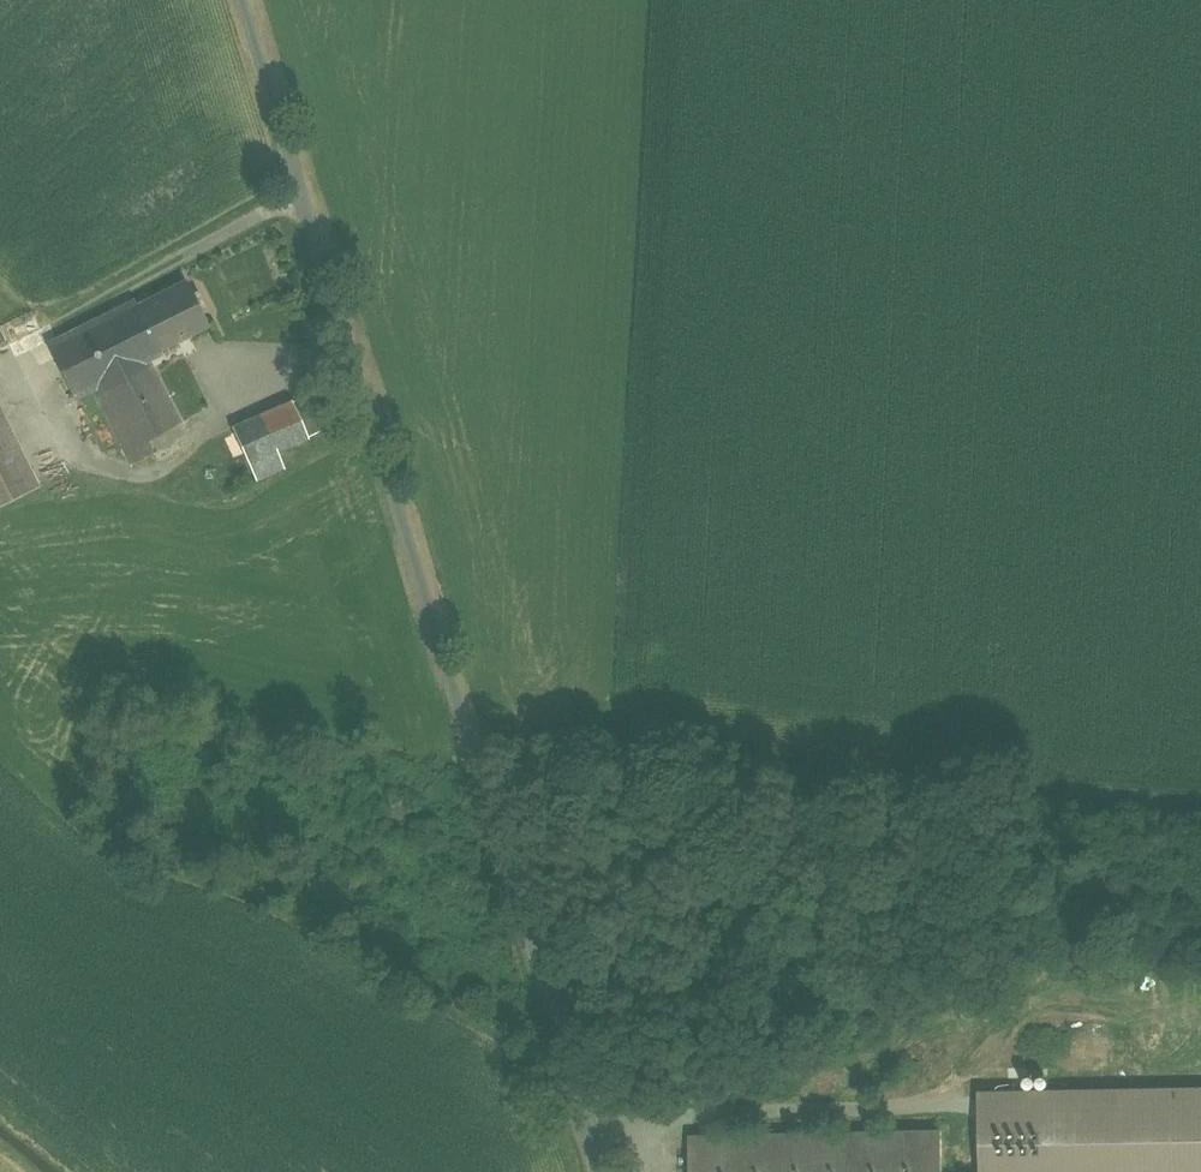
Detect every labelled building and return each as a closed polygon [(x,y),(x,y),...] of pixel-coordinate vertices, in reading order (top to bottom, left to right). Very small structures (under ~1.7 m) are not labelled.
[(132,309),(43,350),(70,407),(88,399),(124,477),(153,463),(147,451),(178,437),(147,372),(161,365),(159,361),(211,337),(187,286),(133,312),(132,309)] [(291,405),(234,430),(259,487),(286,476),(278,457),(308,444),(291,405)] [(0,407),(0,510),(41,489),(0,407)] [(968,1089),(969,1171),(1200,1171),(1200,1086),(968,1089)] [(689,1115),(690,1171),(943,1171),(942,1109),(689,1115)]
